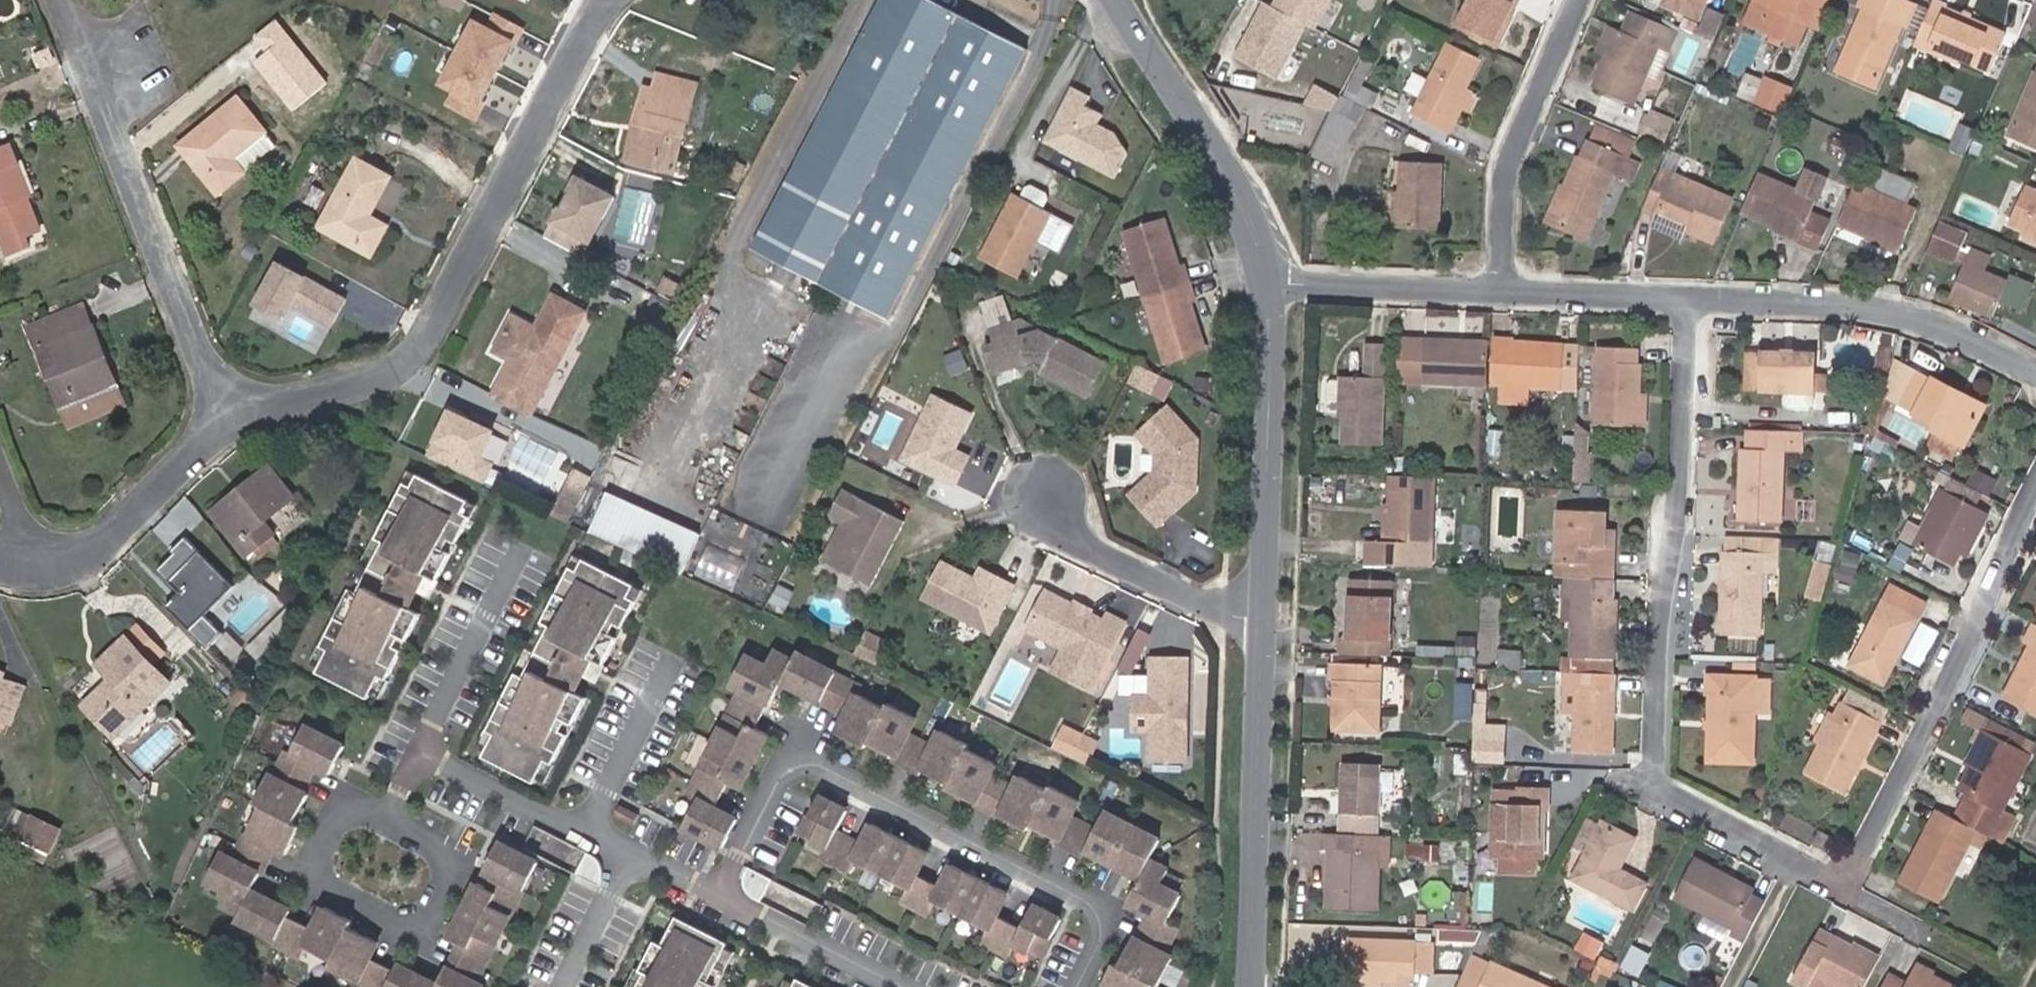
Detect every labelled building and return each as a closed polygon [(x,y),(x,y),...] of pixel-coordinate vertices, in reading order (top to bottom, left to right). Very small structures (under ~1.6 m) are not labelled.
[(1025,51),(929,0),(882,0),(754,248),(887,318),(1025,51)] [(1273,76),(1303,22),(1274,5),(1265,0),(1235,55),(1273,76)] [(1327,0),(1277,0),(1274,5),(1303,22),(1312,27),(1327,0)] [(1510,0),(1469,0),(1456,26),(1496,46),(1508,21),(1501,18),(1510,0)] [(1519,0),(1510,0),(1501,18),(1508,21),(1519,0)] [(1706,0),(1664,0),(1662,4),(1698,19),(1706,0)] [(1752,3),(1770,11),(1762,30),(1797,45),(1807,24),(1817,0),(1753,0),(1752,3)] [(1833,0),(1817,0),(1807,24),(1820,30),(1833,0)] [(1916,4),(1907,0),(1861,0),(1858,7),(1862,9),(1836,72),(1874,89),(1901,26),(1906,27),(1916,4)] [(1762,30),(1770,11),(1752,3),(1744,21),(1762,30)] [(1990,72),(2006,35),(1932,3),(1929,10),(1919,33),(1914,45),(1927,50),(1928,46),(1990,72)] [(1919,33),(1929,10),(1916,4),(1906,27),(1919,33)] [(1713,42),(1725,15),(1709,8),(1700,29),(1696,27),(1694,33),(1713,42)] [(482,120),(527,25),(497,10),(492,21),(477,14),(444,84),(454,89),(447,103),(482,120)] [(1630,37),(1639,17),(1630,13),(1621,33),(1630,37)] [(1646,74),(1658,46),(1669,51),(1677,33),(1639,17),(1630,37),(1621,33),(1616,31),(1606,55),(1592,87),(1633,105),(1646,74)] [(1606,55),(1616,31),(1607,27),(1597,51),(1606,55)] [(1466,88),(1481,60),(1448,43),(1418,101),(1451,118),(1466,88)] [(1657,78),(1669,51),(1658,46),(1646,74),(1657,78)] [(53,61),(49,51),(35,57),(39,67),(53,61)] [(1361,86),(1373,65),(1362,59),(1343,96),(1364,107),(1366,108),(1374,93),(1361,86)] [(1407,85),(1418,94),(1430,78),(1419,70),(1407,85)] [(2035,71),(2006,136),(2035,149),(2035,71)] [(674,172),(696,83),(657,74),(653,89),(642,132),(634,131),(625,160),(674,172)] [(1781,114),(1792,89),(1765,77),(1754,102),(1781,114)] [(1339,98),(1317,86),(1306,106),(1332,111),(1339,98)] [(642,132),(653,89),(644,87),(634,131),(642,132)] [(1478,97),(1474,95),(1472,91),(1466,88),(1451,118),(1456,120),(1462,109),(1469,113),(1478,97)] [(1090,98),(1071,89),(1043,143),(1114,180),(1127,154),(1114,134),(1097,126),(1102,116),(1085,108),(1090,98)] [(1354,123),(1364,107),(1343,96),(1341,95),(1332,111),(1332,112),(1354,123)] [(233,158),(265,132),(266,132),(238,98),(178,146),(217,194),(244,173),(244,172),(233,158)] [(1451,118),(1418,101),(1412,115),(1449,134),(1456,120),(1451,118)] [(1344,144),(1354,123),(1332,112),(1321,132),(1344,144)] [(1664,143),(1674,118),(1661,113),(1658,120),(1646,115),(1639,133),(1664,143)] [(1767,131),(1771,120),(1758,114),(1753,125),(1767,131)] [(1636,139),(1597,122),(1589,141),(1629,157),(1636,139)] [(1958,124),(1948,147),(1963,155),(1974,131),(1958,124)] [(276,146),(265,132),(233,158),(244,172),(276,146)] [(1332,165),(1344,144),(1321,132),(1310,154),(1332,165)] [(1586,238),(1614,175),(1631,182),(1640,162),(1629,157),(1589,141),(1588,140),(1581,157),(1577,156),(1564,186),(1550,223),(1586,238)] [(11,167),(19,164),(11,144),(0,149),(0,236),(8,255),(31,247),(27,236),(41,230),(28,198),(24,199),(11,167)] [(1854,172),(1860,157),(1832,144),(1828,155),(1841,160),(1840,164),(1844,166),(1843,168),(1854,172)] [(370,216),(390,178),(356,159),(319,227),(372,256),(388,226),(370,216)] [(737,181),(745,167),(734,161),(727,175),(737,181)] [(1439,230),(1441,163),(1401,162),(1400,191),(1398,228),(1439,230)] [(32,196),(19,164),(11,167),(24,199),(28,198),(32,196)] [(1713,243),(1732,199),(1660,167),(1641,212),(1655,217),(1654,219),(1685,231),(1713,243)] [(1898,250),(1916,209),(1907,205),(1916,182),(1879,167),(1870,189),(1855,183),(1837,224),(1866,236),(1898,250)] [(1848,186),(1854,172),(1843,168),(1837,181),(1848,186)] [(1817,201),(1827,178),(1806,169),(1797,189),(1759,173),(1743,209),(1774,223),(1801,234),(1798,241),(1818,250),(1830,221),(1810,212),(1815,201),(1817,201)] [(582,258),(615,197),(577,177),(545,238),(582,258)] [(1550,223),(1564,186),(1561,184),(1546,221),(1550,223)] [(1013,194),(980,259),(1017,278),(1037,241),(1060,253),(1073,226),(1050,214),(1051,213),(1043,209),(1049,199),(1047,193),(1031,185),(1025,187),(1020,197),(1013,194)] [(2025,186),(2009,223),(2022,229),(2035,235),(2035,191),(2025,186)] [(1682,239),(1685,231),(1654,219),(1651,226),(1682,239)] [(1968,233),(1939,220),(1926,250),(1955,263),(1956,260),(1961,247),(1968,233)] [(1179,267),(1164,221),(1124,233),(1145,298),(1189,284),(1184,266),(1179,267)] [(1801,234),(1774,223),(1771,230),(1798,241),(1801,234)] [(2022,229),(2020,234),(2035,241),(2035,235),(2022,229)] [(1898,250),(1866,236),(1865,239),(1897,253),(1898,250)] [(1963,264),(1970,248),(1967,247),(1966,249),(1961,247),(1956,260),(1963,264)] [(1999,301),(2008,280),(1985,271),(1991,256),(1970,248),(1963,264),(1949,298),(1992,317),(1999,301)] [(332,325),(346,298),(277,261),(263,287),(291,302),(332,325)] [(2022,312),(2034,284),(2011,274),(2008,280),(1999,301),(2022,312)] [(679,306),(688,288),(673,280),(664,298),(679,306)] [(1205,350),(1190,302),(1195,300),(1189,284),(1145,298),(1165,362),(1205,350)] [(291,302),(263,287),(254,303),(282,318),(291,302)] [(664,336),(677,309),(654,296),(639,322),(664,336)] [(530,415),(584,312),(553,297),(536,329),(513,317),(495,351),(512,360),(494,395),(530,415)] [(107,362),(83,304),(29,326),(38,349),(52,343),(63,370),(49,376),(62,410),(112,390),(101,364),(107,362)] [(1104,362),(1022,319),(990,330),(995,344),(985,347),(994,374),(1039,360),(1045,363),(1040,373),(1086,397),(1104,362)] [(1487,386),(1489,341),(1398,338),(1397,382),(1487,386)] [(1577,390),(1578,346),(1515,342),(1493,340),(1491,384),(1498,385),(1497,402),(1532,405),(1533,387),(1577,390)] [(63,370),(52,343),(38,349),(49,376),(63,370)] [(1385,359),(1385,345),(1366,345),(1364,377),(1340,376),(1340,381),(1331,380),(1326,385),(1325,399),(1339,400),(1339,418),(1343,418),(1342,444),(1382,445),(1384,371),(1385,359)] [(1639,426),(1640,393),(1641,364),(1638,364),(1638,348),(1598,347),(1595,425),(1639,426)] [(1815,373),(1815,354),(1746,352),(1745,391),(1783,392),(1783,403),(1788,409),(1809,409),(1814,404),(1814,393),(1815,373)] [(1901,405),(1918,372),(1892,359),(1869,433),(1897,447),(1900,442),(1880,431),(1878,429),(1893,400),(1901,405)] [(118,388),(107,362),(101,364),(112,390),(118,388)] [(1151,393),(1160,376),(1137,364),(1128,382),(1151,393)] [(1983,411),(1954,396),(1957,391),(1932,378),(1931,379),(1918,372),(1901,405),(1914,411),(1913,414),(1936,426),(1933,430),(1934,430),(1961,445),(1964,446),(1983,411)] [(1826,393),(1827,374),(1815,373),(1814,393),(1826,393)] [(1986,406),(1957,391),(1954,396),(1983,411),(1986,406)] [(955,450),(972,415),(932,395),(910,442),(916,462),(930,469),(928,473),(955,486),(970,456),(955,450)] [(486,480),(508,430),(453,405),(431,455),(486,480)] [(1196,491),(1198,439),(1168,406),(1137,436),(1155,455),(1154,472),(1129,495),(1158,525),(1196,491)] [(1781,523),(1783,452),(1789,452),(1789,430),(1747,428),(1746,448),(1741,449),(1738,521),(1781,523)] [(1575,439),(1585,439),(1586,431),(1575,429),(1575,439)] [(1801,453),(1801,431),(1789,430),(1789,452),(1801,453)] [(1961,445),(1934,430),(1925,448),(1953,462),(1961,445)] [(1573,482),(1587,482),(1588,455),(1585,455),(1585,439),(1575,439),(1573,482)] [(916,462),(910,442),(901,460),(928,473),(930,469),(916,462)] [(1941,472),(1909,456),(1905,464),(1937,480),(1941,472)] [(274,534),(264,522),(294,497),(269,466),(238,490),(243,496),(216,518),(246,556),(253,550),(272,535),(274,534)] [(568,523),(590,479),(574,470),(550,515),(568,523)] [(1988,495),(1996,481),(1976,470),(1968,484),(1988,495)] [(416,476),(408,471),(403,482),(404,482),(410,485),(411,486),(416,476)] [(317,672),(368,698),(380,676),(387,679),(402,650),(395,646),(400,636),(407,640),(421,613),(408,606),(425,573),(426,574),(438,580),(451,553),(444,549),(449,539),(456,542),(470,516),(463,512),(468,502),(469,500),(417,475),(411,486),(410,485),(404,482),(376,537),(379,539),(383,541),(358,592),(353,590),(350,588),(321,646),(327,649),(329,650),(317,672)] [(1971,547),(1989,514),(1986,513),(1994,498),(1988,495),(1968,484),(1951,475),(1944,491),(1941,489),(1922,527),(1912,545),(1953,566),(1960,554),(1965,544),(1971,547)] [(1430,568),(1434,478),(1391,476),(1390,508),(1389,544),(1383,544),(1369,543),(1368,566),(1430,568)] [(871,586),(905,521),(842,489),(829,516),(841,523),(822,560),(871,586)] [(216,518),(243,496),(238,490),(211,513),(216,518)] [(699,534),(607,493),(589,533),(682,574),(699,534)] [(476,506),(468,502),(463,512),(470,516),(471,516),(476,506)] [(1454,542),(1457,508),(1441,506),(1437,540),(1454,542)] [(1606,511),(1558,510),(1555,577),(1564,577),(1613,579),(1615,529),(1606,529),(1606,511)] [(1912,545),(1922,527),(1910,521),(1901,539),(1912,545)] [(260,559),(279,543),(272,535),(253,550),(260,559)] [(1762,573),(1763,537),(1727,535),(1726,551),(1723,551),(1720,635),(1760,636),(1762,573)] [(374,537),(349,588),(350,588),(353,590),(358,592),(383,541),(379,539),(376,537),(374,537)] [(1776,573),(1777,537),(1763,537),(1762,573),(1776,573)] [(205,617),(235,588),(186,538),(172,552),(175,555),(158,571),(180,593),(165,607),(207,650),(223,635),(205,617)] [(456,542),(449,539),(444,549),(451,553),(453,553),(458,543),(456,542)] [(710,541),(697,576),(745,593),(758,558),(710,541)] [(1834,555),(1837,542),(1812,541),(1811,552),(1813,553),(1815,554),(1834,555)] [(1966,558),(1971,547),(1965,544),(1960,554),(1966,558)] [(582,560),(574,556),(568,566),(570,567),(576,570),(577,571),(582,560)] [(483,757),(534,783),(537,777),(546,760),(553,764),(567,735),(560,731),(566,721),(572,724),(586,698),(574,691),(591,658),(592,659),(603,664),(617,638),(610,634),(615,624),(619,625),(622,627),(635,600),(629,597),(634,587),(635,585),(583,559),(582,560),(577,571),(576,570),(570,567),(542,622),(544,624),(549,626),(523,677),(516,673),(487,731),(493,734),(494,734),(485,752),(483,757)] [(1821,598),(1831,564),(1819,560),(1814,579),(1811,579),(1807,594),(1821,598)] [(991,634),(1015,586),(980,568),(974,578),(942,561),(922,599),(991,634)] [(1856,584),(1860,570),(1839,564),(1835,579),(1856,584)] [(430,597),(439,581),(438,580),(426,574),(425,573),(416,590),(430,597)] [(1613,599),(1613,579),(1564,577),(1563,621),(1573,622),(1571,657),(1615,659),(1617,599),(1613,599)] [(1390,657),(1393,580),(1350,579),(1348,637),(1340,637),(1339,655),(1390,657)] [(780,609),(790,591),(776,584),(767,602),(780,609)] [(1891,672),(1919,618),(1926,603),(1891,584),(1883,599),(1882,600),(1848,666),(1880,683),(1887,669),(1891,672)] [(642,591),(634,587),(629,597),(635,600),(637,601),(642,591)] [(1090,691),(1125,622),(1108,613),(1103,620),(1046,590),(1025,630),(1062,648),(1051,671),(1090,691)] [(540,621),(514,672),(516,673),(523,677),(549,626),(544,624),(542,622),(540,621)] [(1921,660),(1942,631),(1928,621),(1907,650),(1921,660)] [(619,625),(615,624),(610,634),(617,638),(618,638),(623,628),(622,627),(619,625)] [(2033,624),(2023,642),(2030,645),(2003,698),(2035,715),(2035,625),(2033,624)] [(163,653),(138,627),(126,638),(151,664),(163,653)] [(1151,637),(1138,630),(1119,665),(1132,672),(1151,637)] [(864,635),(853,655),(873,664),(883,644),(864,635)] [(407,640),(400,636),(395,646),(402,650),(403,651),(409,640),(407,640)] [(151,664),(126,638),(99,664),(112,678),(85,705),(114,736),(142,709),(133,700),(161,674),(151,664)] [(1473,655),(1473,642),(1461,642),(1461,655),(1473,655)] [(321,646),(320,645),(312,663),(320,667),(329,650),(327,649),(321,646)] [(1520,670),(1521,651),(1499,650),(1499,669),(1520,670)] [(1153,983),(1158,986),(1172,958),(1163,953),(1176,927),(1167,922),(1180,896),(1160,885),(1167,871),(1148,861),(1158,840),(1104,813),(1095,831),(1069,818),(1078,800),(1050,786),(1048,791),(1020,777),(1013,790),(987,777),(994,763),(966,749),(969,745),(941,731),(932,748),(906,735),(915,718),(887,704),(885,708),(857,694),(862,686),(835,672),(835,674),(796,654),(791,661),(772,652),(765,667),(744,657),(730,684),(741,689),(687,796),(696,801),(683,828),(722,848),(736,820),(714,809),(727,783),(738,789),(766,734),(755,728),(768,703),(770,704),(781,682),(847,714),(837,733),(865,748),(867,743),(894,757),(892,762),(919,775),(921,771),(949,785),(946,789),(1027,830),(1030,826),(1057,840),(1054,844),(1082,858),(1086,850),(1140,877),(1127,903),(1150,914),(1136,940),(1133,939),(1133,938),(1132,939),(1118,966),(1113,964),(1102,986),(1151,986),(1153,983)] [(1186,762),(1188,659),(1150,657),(1149,695),(1133,695),(1132,731),(1149,731),(1148,761),(1186,762)] [(1615,674),(1615,659),(1571,657),(1570,672),(1615,674)] [(596,682),(604,665),(592,659),(591,658),(582,675),(596,682)] [(1379,733),(1381,664),(1331,663),(1330,680),(1335,681),(1333,731),(1379,733)] [(1884,685),(1891,672),(1887,669),(1880,683),(1884,685)] [(23,687),(1,679),(3,673),(0,672),(0,720),(10,724),(23,687)] [(1612,754),(1615,674),(1570,672),(1564,672),(1563,714),(1574,715),(1573,753),(1612,754)] [(142,709),(170,682),(161,674),(133,700),(142,709)] [(1755,681),(1755,677),(1710,675),(1710,693),(1709,722),(1707,761),(1753,763),(1754,712),(1755,681)] [(387,679),(380,676),(371,693),(379,697),(388,679),(387,679)] [(1768,712),(1769,681),(1755,681),(1754,712),(1768,712)] [(1472,720),(1473,684),(1456,683),(1455,719),(1472,720)] [(1888,708),(1849,687),(1841,702),(1881,722),(1888,708)] [(1844,793),(1881,722),(1841,702),(1835,714),(1819,745),(1805,773),(1844,793)] [(1484,723),(1485,707),(1476,707),(1475,723),(1484,723)] [(1969,708),(1962,722),(1976,729),(1982,732),(1982,731),(2030,755),(2035,744),(2035,743),(1969,708)] [(1819,745),(1835,714),(1830,712),(1814,742),(1819,745)] [(572,724),(566,721),(560,731),(567,735),(569,735),(574,725),(572,724)] [(522,889),(523,890),(538,862),(498,842),(484,870),(492,874),(486,887),(478,883),(469,900),(459,919),(455,917),(451,924),(456,926),(450,937),(462,943),(449,968),(446,967),(437,985),(397,965),(394,970),(369,957),(377,941),(359,932),(349,927),(352,920),(324,906),(313,929),(287,916),(290,910),(251,890),(273,847),(286,854),(300,826),(293,823),(307,794),(300,791),(313,765),(329,774),(344,746),(304,726),(291,752),(288,751),(274,777),(268,775),(254,802),(261,806),(233,859),(220,853),(207,880),(227,890),(219,905),(238,915),(237,918),(275,937),(273,942),(301,955),(305,947),(332,960),(329,966),(356,980),(355,983),(363,986),(484,986),(478,984),(522,889)] [(1071,758),(1083,734),(1064,726),(1053,750),(1071,758)] [(1976,729),(1970,741),(1975,744),(1982,732),(1976,729)] [(487,731),(486,730),(477,747),(485,752),(494,734),(493,734),(487,731)] [(2030,755),(1982,731),(1982,732),(1975,744),(1965,763),(1971,766),(1959,788),(1968,793),(1954,819),(1976,831),(1999,842),(2012,816),(2002,811),(2031,756),(2030,755)] [(1086,766),(1098,742),(1083,734),(1071,758),(1086,766)] [(1488,761),(1489,736),(1477,735),(1476,760),(1488,761)] [(149,779),(122,750),(117,755),(144,784),(149,779)] [(1469,774),(1470,755),(1455,755),(1454,773),(1469,774)] [(553,764),(546,760),(537,777),(545,782),(554,764),(553,764)] [(1377,836),(1380,764),(1342,763),(1339,834),(1377,836)] [(1544,841),(1544,810),(1548,810),(1548,790),(1519,789),(1519,791),(1518,806),(1494,805),(1492,805),(1492,856),(1539,857),(1539,842),(1544,841)] [(1518,806),(1519,791),(1494,791),(1494,805),(1518,806)] [(1014,944),(1041,958),(1060,921),(1033,906),(1021,929),(996,915),(1007,893),(952,865),(941,887),(916,874),(927,851),(873,823),(861,846),(835,832),(847,811),(830,802),(819,796),(800,834),(826,848),(821,858),(848,872),(854,861),(907,888),(901,900),(928,914),(935,902),(987,930),(981,941),(1009,955),(1014,944)] [(614,815),(633,825),(639,815),(620,805),(614,815)] [(27,830),(32,818),(19,810),(13,822),(27,830)] [(1938,903),(1976,831),(1954,819),(1937,810),(1899,882),(1938,903)] [(49,851),(59,830),(32,818),(27,830),(25,832),(14,827),(12,832),(22,838),(48,850),(49,851)] [(1587,852),(1600,827),(1588,820),(1575,845),(1587,852)] [(1619,869),(1635,839),(1602,822),(1600,827),(1587,852),(1572,878),(1633,910),(1646,884),(1619,869)] [(522,849),(575,875),(586,852),(533,827),(522,849)] [(1389,858),(1389,837),(1377,836),(1339,834),(1323,834),(1323,850),(1329,850),(1326,908),(1377,910),(1379,868),(1379,858),(1389,858)] [(48,850),(22,838),(17,847),(43,860),(48,850)] [(1439,862),(1439,845),(1424,845),(1424,862),(1439,862)] [(594,856),(586,852),(575,875),(599,886),(603,876),(603,870),(602,866),(598,860),(594,856)] [(1388,868),(1389,858),(1379,858),(1379,868),(1388,868)] [(1745,941),(1766,902),(1752,895),(1730,884),(1733,879),(1694,859),(1674,898),(1733,929),(1730,934),(1745,941)] [(751,897),(759,901),(771,879),(748,867),(744,873),(743,877),(743,882),(744,888),(746,891),(751,897)] [(823,906),(771,879),(759,901),(812,928),(823,906)] [(1755,890),(1733,879),(1730,884),(1752,895),(1755,890)] [(715,985),(708,982),(728,943),(676,916),(671,927),(662,945),(655,941),(640,970),(644,972),(637,986),(715,986),(715,985)] [(670,927),(663,923),(654,940),(655,941),(662,945),(671,927),(670,927)] [(1563,941),(1567,932),(1553,927),(1550,935),(1563,941)] [(1478,943),(1484,930),(1467,929),(1438,928),(1438,942),(1478,943)] [(1483,955),(1493,930),(1484,930),(1478,943),(1474,952),(1483,955)] [(1588,931),(1580,947),(1597,956),(1605,940),(1588,931)] [(1434,974),(1435,942),(1431,942),(1431,934),(1416,933),(1416,942),(1343,939),(1341,983),(1382,984),(1399,984),(1400,973),(1416,974),(1434,974)] [(1878,960),(1851,946),(1833,937),(1827,948),(1822,957),(1809,949),(1792,981),(1804,986),(1808,986),(1813,979),(1828,986),(1863,986),(1878,960)] [(1822,957),(1827,948),(1813,942),(1809,949),(1822,957)] [(1879,957),(1853,942),(1851,946),(1878,960),(1879,957)] [(1639,975),(1649,955),(1633,946),(1622,967),(1639,975)] [(726,948),(708,982),(715,985),(716,986),(734,952),(726,948)] [(1620,965),(1601,956),(1597,964),(1613,971),(1616,972),(1620,965)] [(1490,962),(1490,964),(1474,957),(1465,977),(1481,985),(1480,986),(1546,986),(1490,962)] [(1935,973),(1917,963),(1915,966),(1934,975),(1935,973)] [(1613,971),(1597,964),(1589,982),(1595,985),(1600,973),(1610,978),(1613,971)] [(1934,975),(1915,966),(1906,983),(1888,973),(1881,986),(1955,986),(1934,975)] [(626,986),(637,986),(644,972),(640,970),(635,968),(626,986)] [(1416,974),(1400,973),(1399,984),(1399,986),(1415,986),(1416,974)] [(1481,985),(1465,977),(1461,986),(1480,986),(1481,985)] [(782,986),(793,986),(795,983),(787,979),(782,986)] [(797,979),(793,986),(814,986),(797,979)] [(1813,979),(1808,986),(1828,986),(1813,979)]
